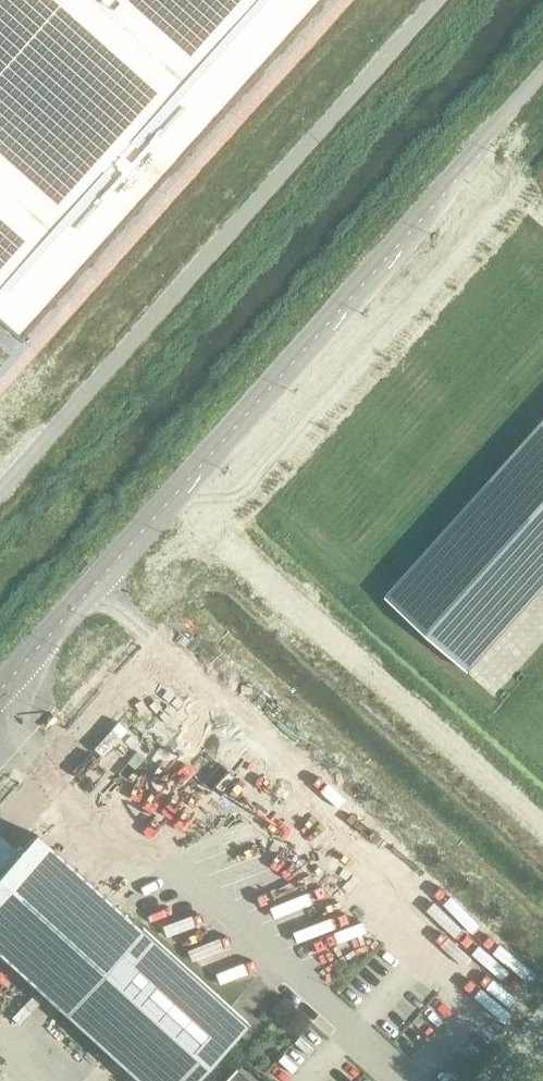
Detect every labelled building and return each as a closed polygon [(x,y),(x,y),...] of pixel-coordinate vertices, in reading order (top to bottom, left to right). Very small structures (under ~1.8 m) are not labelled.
[(17,332),(19,334),(141,198),(133,191),(156,166),(164,172),(318,0),(0,0),(0,317),(17,332)] [(490,480),(389,593),(471,667),(542,587),(542,422),(490,480)] [(0,873),(0,953),(141,1080),(195,1080),(247,1024),(36,833),(0,873)] [(237,1069),(236,1068),(224,1080),(250,1080),(237,1069)]
